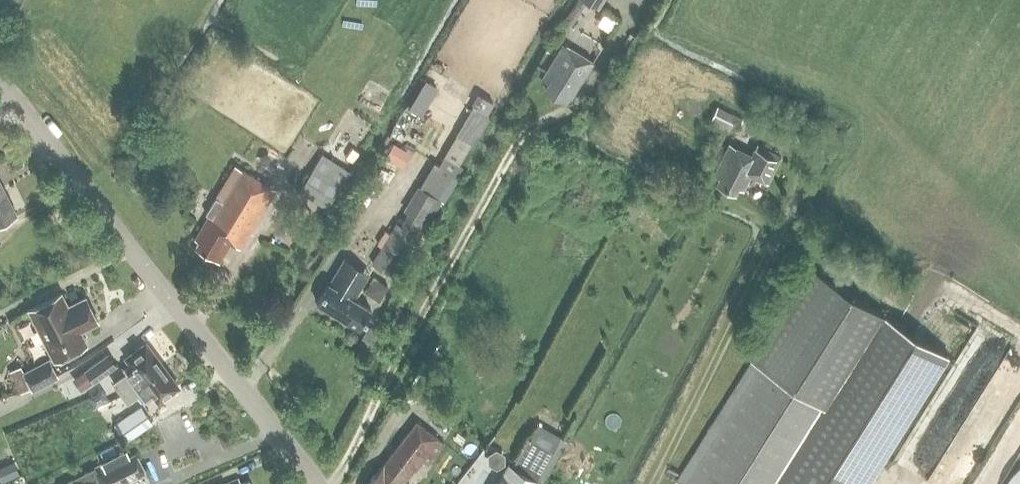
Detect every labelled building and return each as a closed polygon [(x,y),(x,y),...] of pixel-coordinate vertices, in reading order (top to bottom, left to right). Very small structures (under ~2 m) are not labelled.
[(592,62),(564,44),(543,79),(548,82),(545,88),(568,102),(592,62)] [(482,96),(475,107),(487,114),(494,103),(482,96)] [(414,100),(409,109),(410,110),(417,114),(421,116),(426,108),(414,100)] [(717,106),(710,120),(736,133),(743,120),(717,106)] [(428,120),(421,116),(417,114),(410,110),(397,131),(415,142),(428,120)] [(471,144),(456,135),(445,156),(440,165),(439,164),(424,189),(419,186),(405,210),(410,212),(402,225),(397,222),(373,262),(404,280),(427,241),(421,237),(443,200),(440,198),(455,173),(459,165),(471,144)] [(394,143),(385,157),(402,168),(411,154),(394,143)] [(714,176),(720,179),(717,184),(734,193),(737,188),(743,191),(751,175),(767,183),(780,157),(756,145),(751,155),(730,144),(714,176)] [(324,157),(310,181),(336,197),(350,173),(324,157)] [(275,190),(235,165),(206,214),(209,215),(194,241),(198,242),(194,248),(218,263),(230,243),(240,249),(275,190)] [(16,214),(5,192),(0,195),(0,223),(16,214)] [(353,299),(365,279),(370,271),(346,256),(329,284),(328,283),(316,302),(360,329),(372,310),(353,299)] [(677,482),(680,483),(871,483),(950,358),(811,269),(677,482)] [(98,322),(85,297),(67,306),(61,293),(28,310),(54,361),(87,344),(80,331),(98,322)] [(112,383),(122,395),(162,365),(145,343),(126,358),(130,364),(124,369),(126,373),(112,383)] [(116,366),(108,355),(85,371),(93,382),(116,366)] [(49,360),(24,373),(20,366),(9,372),(20,393),(31,387),(32,389),(57,376),(49,360)] [(162,365),(122,395),(127,403),(141,393),(147,401),(154,396),(158,402),(178,387),(162,365)] [(93,382),(85,371),(73,380),(81,391),(93,382)] [(126,442),(153,424),(141,406),(114,424),(126,442)] [(412,468),(415,470),(422,460),(427,464),(443,443),(416,422),(381,468),(381,467),(368,483),(399,483),(412,468)] [(526,438),(511,466),(538,481),(542,483),(565,440),(537,424),(529,439),(526,438)] [(146,472),(136,453),(128,456),(126,452),(102,464),(62,483),(126,483),(125,483),(146,472)] [(1002,472),(1002,483),(1019,483),(1019,464),(1002,472)] [(538,481),(511,466),(509,465),(499,483),(536,483),(538,481)]
